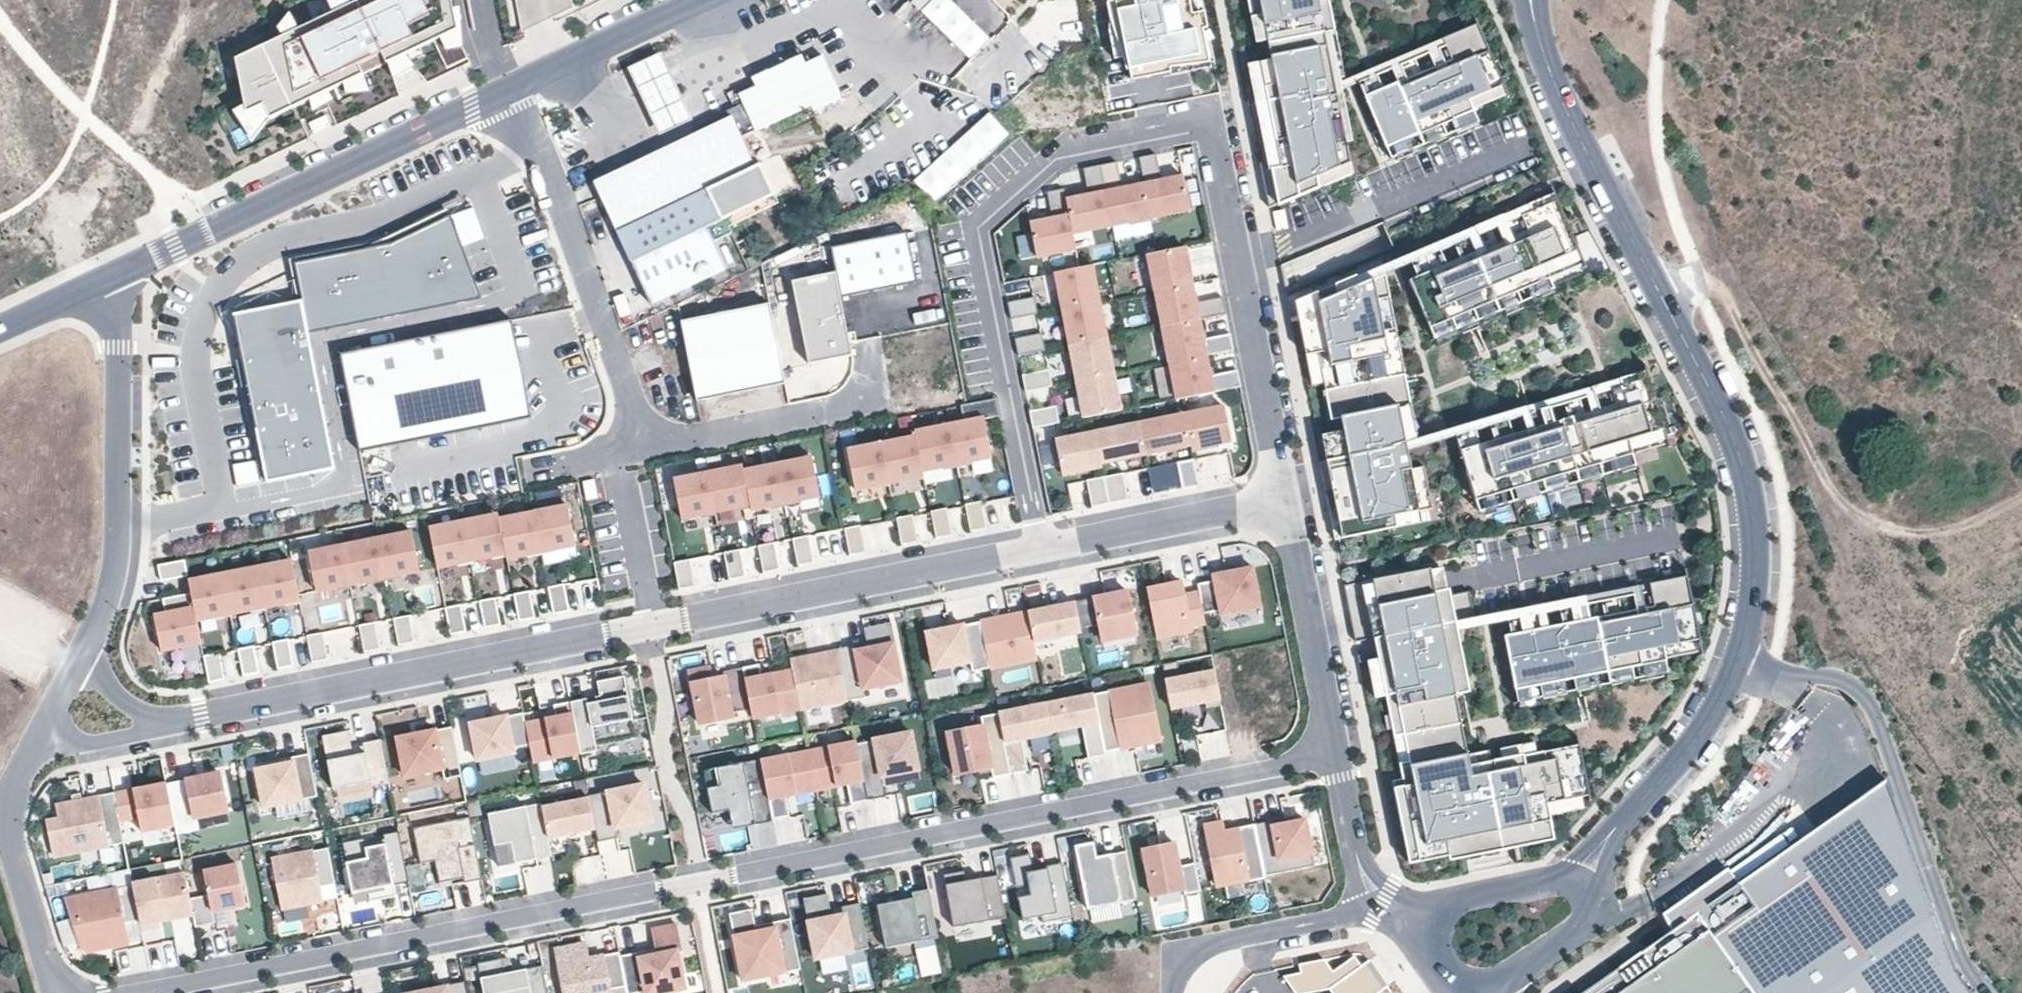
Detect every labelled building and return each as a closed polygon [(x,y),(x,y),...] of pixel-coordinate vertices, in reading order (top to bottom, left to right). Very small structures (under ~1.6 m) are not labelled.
[(468,58),(459,41),(451,0),(360,0),(352,4),(333,13),(299,29),(282,37),(236,59),(245,105),(247,113),(264,105),(270,118),(310,100),(327,91),(344,83),(362,75),(388,63),(405,55),(433,41),(446,69),(468,58)] [(352,4),(351,0),(326,0),(333,13),(352,4)] [(522,33),(574,8),(572,0),(516,0),(522,33)] [(936,0),(918,0),(912,5),(921,15),(936,0)] [(948,0),(936,0),(921,15),(970,64),(990,43),(948,0)] [(1111,29),(1124,86),(1221,64),(1207,0),(1105,0),(1111,29)] [(1253,18),(1265,16),(1270,40),(1273,60),(1262,62),(1269,97),(1282,160),(1262,164),(1270,207),(1280,205),(1320,189),(1318,179),(1352,164),(1339,94),(1331,96),(1328,80),(1335,78),(1324,25),(1320,0),(1250,0),(1253,18)] [(1324,25),(1335,22),(1331,0),(1320,0),(1324,25)] [(282,37),(299,29),(292,14),(278,26),(282,37)] [(1258,43),(1270,40),(1265,16),(1253,18),(1258,43)] [(1346,76),(1335,22),(1324,25),(1335,78),(1346,76)] [(1384,89),(1367,96),(1389,147),(1393,145),(1415,136),(1423,132),(1443,124),(1454,119),(1475,110),(1474,108),(1470,99),(1505,85),(1479,24),(1454,34),(1457,41),(1447,45),(1454,59),(1437,66),(1422,73),(1408,79),(1402,64),(1394,67),(1400,82),(1384,89)] [(1343,81),(1342,77),(1335,78),(1328,80),(1331,96),(1339,94),(1338,91),(1361,81),(1378,74),(1394,67),(1402,64),(1416,58),(1431,52),(1447,45),(1457,41),(1454,34),(1343,81)] [(1431,52),(1437,66),(1454,59),(1447,45),(1431,52)] [(691,121),(661,54),(629,68),(660,135),(691,121)] [(405,55),(388,63),(394,78),(414,67),(405,55)] [(757,90),(740,98),(743,103),(756,131),(765,126),(777,120),(838,90),(823,58),(807,66),(803,57),(753,81),(757,90)] [(1402,64),(1408,79),(1422,73),(1416,58),(1402,64)] [(1269,97),(1262,62),(1250,65),(1257,99),(1249,101),(1262,164),(1282,160),(1269,97)] [(1361,81),(1367,96),(1384,89),(1378,74),(1361,81)] [(370,92),(362,75),(344,83),(348,92),(370,92)] [(1470,99),(1474,108),(1508,93),(1505,85),(1470,99)] [(327,91),(310,100),(313,112),(334,101),(327,91)] [(1071,91),(1046,93),(1049,121),(1074,118),(1071,91)] [(698,132),(594,182),(633,263),(633,262),(653,305),(729,269),(709,227),(711,225),(718,240),(732,233),(725,219),(775,195),(760,163),(755,166),(742,137),(756,131),(743,103),(695,126),(698,132)] [(247,113),(245,105),(234,112),(252,138),(270,118),(264,105),(247,113)] [(1475,110),(1454,119),(1458,130),(1479,121),(1475,110)] [(310,123),(314,133),(331,126),(326,116),(310,123)] [(989,117),(914,183),(934,205),(1009,139),(989,117)] [(1443,124),(1423,132),(1428,143),(1448,135),(1443,124)] [(1415,136),(1393,145),(1397,156),(1419,147),(1415,136)] [(1157,154),(1140,157),(1145,184),(1152,218),(1191,210),(1184,176),(1162,181),(1157,154)] [(1105,164),(1101,165),(1113,226),(1152,218),(1145,184),(1123,189),(1117,162),(1105,164)] [(1354,175),(1352,164),(1318,179),(1320,189),(1354,175)] [(1113,226),(1101,165),(1084,168),(1089,195),(1067,200),(1073,234),(1113,226)] [(1067,200),(1064,189),(1048,192),(1053,219),(1031,223),(1037,257),(1076,249),(1073,234),(1067,200)] [(1580,250),(1556,193),(1536,202),(1539,208),(1524,215),(1530,230),(1513,237),(1499,243),(1486,248),(1480,234),(1471,238),(1477,252),(1462,259),(1448,265),(1420,277),(1412,280),(1433,329),(1551,278),(1545,265),(1580,250)] [(725,219),(730,227),(779,203),(775,195),(725,219)] [(1388,266),(1367,270),(1369,277),(1387,273),(1414,262),(1441,250),(1456,244),(1471,238),(1480,234),(1492,228),(1507,222),(1524,215),(1539,208),(1536,202),(1388,266)] [(1275,212),(1278,231),(1289,229),(1286,210),(1275,212)] [(1530,230),(1524,215),(1507,222),(1513,237),(1530,230)] [(308,331),(474,298),(450,222),(390,244),(294,263),(301,300),(233,313),(266,482),(335,468),(308,331)] [(1499,243),(1492,228),(1480,234),(1486,248),(1499,243)] [(907,232),(832,247),(837,272),(842,297),(917,282),(907,232)] [(762,262),(750,238),(734,246),(745,270),(762,262)] [(1477,252),(1471,238),(1456,244),(1462,259),(1477,252)] [(472,273),(494,266),(486,240),(463,248),(472,273)] [(1192,283),(1185,247),(1148,254),(1156,290),(1192,283)] [(1448,265),(1441,250),(1414,262),(1420,277),(1448,265)] [(1545,265),(1551,278),(1586,263),(1580,250),(1545,265)] [(1092,265),(1056,272),(1063,309),(1099,302),(1092,265)] [(1325,489),(1335,540),(1437,520),(1427,465),(1414,467),(1411,451),(1398,454),(1395,445),(1408,441),(1401,406),(1395,377),(1379,299),(1391,296),(1387,273),(1369,277),(1367,270),(1295,301),(1298,321),(1312,318),(1325,384),(1326,391),(1336,389),(1342,418),(1344,431),(1334,433),(1340,458),(1345,485),(1325,489)] [(842,297),(837,272),(793,281),(809,363),(853,355),(842,297)] [(1433,329),(1437,340),(1555,289),(1551,278),(1433,329)] [(1196,302),(1192,283),(1156,290),(1163,327),(1199,319),(1227,314),(1224,297),(1196,302)] [(1407,374),(1391,296),(1379,299),(1395,377),(1407,374)] [(1008,302),(1012,319),(1038,314),(1035,297),(1008,302)] [(1099,302),(1063,309),(1070,345),(1107,338),(1099,302)] [(698,401),(786,384),(770,304),(682,321),(698,401)] [(1325,384),(1312,318),(1298,321),(1311,387),(1325,384)] [(532,417),(513,319),(341,353),(360,451),(532,417)] [(1199,319),(1163,327),(1170,363),(1207,356),(1234,350),(1231,333),(1203,339),(1199,319)] [(1016,338),(1019,355),(1045,350),(1042,333),(1016,338)] [(1107,338),(1070,345),(1075,371),(1077,381),(1084,380),(1114,374),(1107,338)] [(1207,356),(1170,363),(1177,399),(1241,386),(1238,370),(1210,375),(1207,356)] [(1023,375),(1026,391),(1053,386),(1049,370),(1023,375)] [(1629,441),(1666,430),(1648,370),(1627,377),(1629,384),(1612,389),(1617,404),(1600,409),(1584,413),(1569,418),(1555,422),(1551,407),(1541,409),(1546,425),(1528,430),(1513,434),(1495,440),(1462,449),(1477,500),(1633,454),(1629,441)] [(1084,380),(1077,381),(1084,418),(1121,411),(1114,374),(1084,380)] [(1612,389),(1629,384),(1627,377),(1455,427),(1420,438),(1408,441),(1395,445),(1398,454),(1411,451),(1410,448),(1457,434),(1475,429),(1491,424),(1508,419),(1524,414),(1541,409),(1551,407),(1565,402),(1580,398),(1595,394),(1612,389)] [(1342,418),(1336,389),(1326,391),(1324,391),(1330,420),(1342,418)] [(1595,394),(1600,409),(1617,404),(1612,389),(1595,394)] [(1569,418),(1584,413),(1580,398),(1565,402),(1569,418)] [(1420,438),(1413,404),(1401,406),(1408,441),(1420,438)] [(1030,411),(1033,428),(1060,423),(1056,406),(1030,411)] [(1225,406),(1186,414),(1192,444),(1192,448),(1232,440),(1225,406)] [(1528,430),(1546,425),(1541,409),(1524,414),(1528,430)] [(1145,444),(1146,453),(1192,444),(1186,414),(1140,423),(1145,444)] [(983,415),(949,422),(957,461),(991,454),(983,415)] [(1495,440),(1513,434),(1508,419),(1491,424),(1495,440)] [(916,433),(922,468),(957,461),(949,422),(915,428),(916,433)] [(1095,432),(1101,462),(1146,453),(1145,444),(1140,423),(1095,432)] [(1462,449),(1480,444),(1475,429),(1457,434),(1462,449)] [(1670,443),(1666,430),(1629,441),(1633,454),(1670,443)] [(1063,474),(1102,466),(1101,462),(1095,432),(1056,440),(1063,474)] [(916,433),(881,440),(889,479),(923,473),(922,468),(916,433)] [(1340,458),(1334,433),(1322,435),(1327,461),(1320,462),(1325,489),(1345,485),(1340,458)] [(881,440),(847,447),(855,486),(889,479),(881,440)] [(1480,512),(1636,466),(1633,454),(1477,500),(1480,512)] [(778,462),(786,501),(820,494),(812,455),(778,462)] [(1200,485),(1195,459),(1178,462),(1183,489),(1200,485)] [(778,462),(744,468),(751,503),(752,508),(786,501),(778,462)] [(743,463),(708,470),(716,509),(751,503),(744,468),(743,463)] [(716,509),(708,470),(674,477),(682,516),(716,509)] [(1123,473),(1104,477),(1109,503),(1129,499),(1123,473)] [(1092,507),(1109,503),(1104,477),(1087,480),(1092,507)] [(1609,486),(1613,504),(1642,496),(1637,478),(1609,486)] [(595,479),(584,481),(587,499),(598,497),(595,479)] [(966,504),(971,531),(987,528),(982,501),(966,504)] [(534,512),(542,551),(576,544),(568,505),(534,512)] [(931,511),(937,538),(953,534),(947,508),(931,511)] [(506,553),(507,558),(542,551),(534,512),(500,518),(506,553)] [(464,520),(472,560),(506,553),(500,518),(499,514),(464,520)] [(897,518),(902,544),(918,541),(913,514),(897,518)] [(430,527),(437,566),(472,560),(464,520),(430,527)] [(845,528),(850,555),(866,551),(861,525),(845,528)] [(420,570),(412,531),(378,537),(381,554),(386,577),(420,570)] [(793,538),(798,565),(814,562),(809,535),(793,538)] [(381,554),(378,537),(344,544),(352,583),(386,577),(381,554)] [(759,545),(764,572),(780,568),(775,542),(759,545)] [(352,583),(344,544),(309,551),(317,590),(352,583)] [(740,549),(725,552),(730,579),(746,575),(740,549)] [(189,575),(185,559),(158,564),(162,580),(189,575)] [(300,598),(293,559),(258,566),(266,605),(300,598)] [(690,559),(674,562),(680,589),(696,586),(690,559)] [(266,605),(258,566),(224,573),(232,612),(266,605)] [(1443,566),(1431,569),(1435,588),(1447,586),(1443,566)] [(1214,581),(1198,584),(1199,592),(1204,613),(1220,610),(1221,615),(1261,607),(1253,567),(1213,575),(1214,581)] [(1435,588),(1431,569),(1344,586),(1356,642),(1375,639),(1378,652),(1379,660),(1386,697),(1390,714),(1400,712),(1410,766),(1401,768),(1403,778),(1412,828),(1403,830),(1410,864),(1451,856),(1449,849),(1513,837),(1549,829),(1553,829),(1551,815),(1548,804),(1582,798),(1591,796),(1581,743),(1537,752),(1507,758),(1491,761),(1470,765),(1468,753),(1456,694),(1451,669),(1465,666),(1458,629),(1444,632),(1442,623),(1475,617),(1469,590),(1449,594),(1447,586),(1435,588)] [(232,612),(224,573),(190,580),(192,592),(197,619),(232,612)] [(1701,639),(1688,576),(1661,581),(1662,588),(1651,591),(1654,606),(1637,609),(1621,613),(1605,616),(1590,619),(1587,603),(1578,605),(1581,621),(1563,624),(1548,627),(1530,631),(1512,634),(1505,636),(1516,692),(1667,662),(1666,657),(1664,646),(1701,639)] [(1442,623),(1444,632),(1458,629),(1509,619),(1527,615),(1545,612),(1560,609),(1578,605),(1587,603),(1602,600),(1618,597),(1634,594),(1651,591),(1662,588),(1661,581),(1505,612),(1475,617),(1442,623)] [(1204,613),(1199,592),(1184,595),(1182,582),(1147,589),(1156,638),(1191,631),(1190,626),(1205,623),(1204,613)] [(549,587),(554,613),(570,610),(565,584),(549,587)] [(514,593),(520,620),(536,617),(530,590),(514,593)] [(1103,642),(1137,635),(1128,591),(1094,597),(1103,642)] [(1654,606),(1651,591),(1634,594),(1637,609),(1654,606)] [(197,619),(192,592),(164,598),(167,612),(155,615),(162,650),(202,641),(197,619)] [(480,600),(485,627),(501,624),(496,597),(480,600)] [(1621,613),(1618,597),(1602,600),(1605,616),(1621,613)] [(1082,632),(1076,603),(1028,612),(1034,641),(1082,632)] [(445,607),(451,634),(467,631),(462,604),(445,607)] [(1581,621),(1578,605),(1560,609),(1563,624),(1581,621)] [(1020,610),(980,618),(990,667),(1037,658),(1034,641),(1028,612),(1028,611),(1021,613),(1020,610)] [(1548,627),(1545,612),(1527,615),(1530,631),(1548,627)] [(394,617),(399,644),(415,641),(410,614),(394,617)] [(1509,619),(1512,634),(1530,631),(1527,615),(1509,619)] [(360,624),(365,651),(381,648),(375,621),(360,624)] [(838,651),(848,700),(865,697),(864,690),(902,682),(892,623),(865,628),(868,643),(869,649),(857,651),(856,645),(838,649),(838,651)] [(934,669),(971,661),(964,625),(927,632),(934,669)] [(307,635),(313,661),(329,658),(323,631),(307,635)] [(273,641),(278,668),(294,665),(289,638),(273,641)] [(1664,646),(1666,657),(1703,649),(1701,639),(1664,646)] [(239,648),(244,675),(260,671),(255,645),(239,648)] [(838,651),(791,660),(793,670),(801,709),(848,700),(838,651)] [(205,655),(210,681),(226,678),(220,652),(205,655)] [(1379,660),(1378,652),(1358,656),(1360,663),(1368,662),(1379,660)] [(1375,699),(1386,697),(1379,660),(1368,662),(1375,699)] [(1516,692),(1519,704),(1670,674),(1667,662),(1516,692)] [(801,709),(793,670),(772,674),(762,676),(760,664),(743,667),(751,709),(753,719),(801,709)] [(1451,669),(1456,694),(1470,692),(1465,666),(1451,669)] [(751,709),(743,667),(724,671),(725,676),(712,679),(709,667),(690,671),(700,724),(733,718),(732,713),(751,709)] [(1215,671),(1165,680),(1171,708),(1207,701),(1221,699),(1215,671)] [(955,673),(924,679),(928,699),(958,693),(955,673)] [(587,698),(571,701),(581,752),(581,753),(597,750),(597,745),(637,737),(625,675),(597,680),(600,695),(596,696),(597,701),(588,703),(587,698)] [(1099,722),(1105,752),(1161,741),(1149,683),(1094,694),(1099,722)] [(1046,703),(1052,731),(1099,722),(1094,694),(1046,703)] [(1222,705),(1221,699),(1207,701),(1208,708),(1222,705)] [(571,701),(554,704),(558,721),(548,723),(547,718),(526,722),(530,743),(530,744),(533,761),(581,752),(571,701)] [(1046,703),(999,713),(1011,774),(1028,770),(1022,738),(1052,732),(1052,731),(1046,703)] [(515,752),(514,747),(530,744),(530,743),(526,722),(524,712),(471,723),(478,760),(515,752)] [(1390,714),(1401,768),(1410,766),(1400,712),(1390,714)] [(1011,774),(999,713),(981,716),(983,725),(948,732),(956,774),(991,767),(993,777),(1011,774)] [(445,779),(462,775),(452,726),(397,737),(405,776),(443,768),(445,779)] [(372,785),(389,782),(381,739),(364,742),(366,752),(353,754),(349,730),(323,735),(333,788),(371,780),(372,785)] [(856,742),(868,800),(886,796),(884,784),(920,777),(911,732),(856,742)] [(809,750),(817,790),(847,784),(851,803),(868,800),(856,742),(856,741),(809,750)] [(1535,741),(1505,747),(1507,758),(1537,752),(1535,741)] [(352,747),(353,754),(366,752),(364,745),(352,747)] [(1489,749),(1468,753),(1470,765),(1491,761),(1489,749)] [(761,760),(773,819),(790,815),(786,796),(817,790),(809,750),(761,760)] [(264,806),(318,796),(309,753),(255,763),(264,806)] [(755,822),(773,819),(761,760),(761,755),(704,766),(713,811),(730,807),(733,822),(754,818),(755,822)] [(221,772),(167,782),(176,824),(177,833),(200,828),(197,817),(228,811),(221,772)] [(1953,963),(1885,777),(1736,879),(1751,902),(1710,930),(1666,960),(1654,943),(1581,992),(1972,992),(1953,963)] [(1412,828),(1403,778),(1391,781),(1401,830),(1403,830),(1412,828)] [(900,795),(919,794),(918,781),(899,782),(900,795)] [(167,782),(115,793),(120,820),(139,816),(142,831),(176,824),(167,782)] [(596,827),(599,841),(618,837),(616,828),(652,821),(645,784),(589,795),(590,797),(596,827)] [(115,793),(115,791),(82,799),(73,801),(58,804),(61,817),(49,820),(56,855),(125,842),(120,820),(115,793)] [(72,794),(73,801),(82,799),(81,792),(72,794)] [(590,797),(542,807),(548,836),(596,827),(590,797)] [(1548,804),(1551,815),(1584,809),(1582,798),(1548,804)] [(552,855),(548,836),(542,807),(542,803),(489,813),(499,866),(552,855)] [(483,878),(470,816),(414,827),(421,863),(436,860),(440,882),(452,879),(464,877),(465,882),(483,878)] [(754,818),(733,822),(734,827),(755,822),(754,818)] [(1286,818),(1255,824),(1265,875),(1315,865),(1306,819),(1287,823),(1286,818)] [(1217,886),(1265,878),(1265,875),(1255,824),(1224,832),(1222,822),(1205,825),(1217,886)] [(1549,829),(1513,837),(1515,848),(1552,841),(1549,829)] [(409,881),(399,830),(383,833),(384,838),(365,841),(365,837),(342,841),(353,892),(368,889),(371,901),(397,895),(395,884),(409,881)] [(1452,861),(1515,848),(1513,837),(1449,849),(1452,861)] [(1137,900),(1127,851),(1097,857),(1094,842),(1075,846),(1088,909),(1137,900)] [(1186,894),(1201,891),(1196,863),(1180,866),(1175,843),(1144,849),(1153,896),(1185,889),(1186,894)] [(639,864),(670,860),(668,845),(637,849),(639,864)] [(335,883),(328,847),(273,858),(283,908),(322,900),(319,886),(335,883)] [(1073,916),(1063,862),(1047,866),(1047,868),(1048,873),(1035,876),(1034,871),(1030,854),(1011,858),(1017,888),(1029,885),(1035,884),(1037,893),(1019,897),(1023,920),(1042,916),(1043,923),(1073,916)] [(209,894),(190,897),(193,913),(196,926),(216,922),(213,910),(246,903),(239,864),(205,870),(209,894)] [(1751,902),(1736,879),(1727,867),(1662,911),(1674,929),(1698,912),(1710,930),(1751,902)] [(190,897),(185,872),(133,883),(133,884),(140,919),(142,928),(161,925),(160,920),(193,913),(190,897)] [(1007,918),(998,875),(982,879),(983,884),(967,887),(966,882),(964,872),(945,876),(955,928),(1007,918)] [(966,882),(967,887),(983,884),(982,879),(966,882)] [(140,919),(133,884),(67,898),(75,942),(87,950),(128,942),(124,922),(140,919)] [(1037,893),(1035,884),(1029,885),(1031,895),(1037,893)] [(368,889),(353,892),(355,904),(371,901),(368,889)] [(886,948),(939,937),(929,889),(912,892),(914,904),(902,906),(900,895),(877,899),(886,948)] [(869,948),(860,903),(842,906),(844,914),(832,917),(827,894),(804,898),(816,958),(869,948)] [(830,909),(832,917),(844,914),(842,906),(830,909)] [(743,980),(801,969),(791,918),(774,921),(775,928),(757,931),(756,925),(753,908),(730,913),(743,980)] [(1674,929),(1654,943),(1666,960),(1710,930),(1698,912),(1674,929)] [(756,925),(757,931),(775,928),(774,921),(756,925)] [(621,955),(626,981),(628,992),(635,992),(646,991),(647,992),(660,992),(686,988),(678,950),(683,949),(678,924),(652,930),(657,954),(647,956),(646,950),(621,955)] [(620,951),(589,957),(586,943),(556,948),(565,992),(628,992),(626,981),(621,955),(620,951)] [(503,958),(506,972),(513,971),(510,956),(503,958)] [(1295,992),(1307,992),(1329,989),(1361,966),(1354,957),(1333,972),(1325,961),(1299,965),(1300,974),(1283,977),(1295,992)] [(543,965),(513,971),(506,972),(503,958),(478,963),(484,992),(548,992),(543,965)] [(1361,966),(1329,989),(1332,992),(1376,992),(1379,991),(1388,985),(1370,959),(1361,966)] [(465,980),(430,989),(410,992),(468,992),(465,980)] [(403,992),(410,992),(430,989),(428,982),(402,987),(403,992)]
